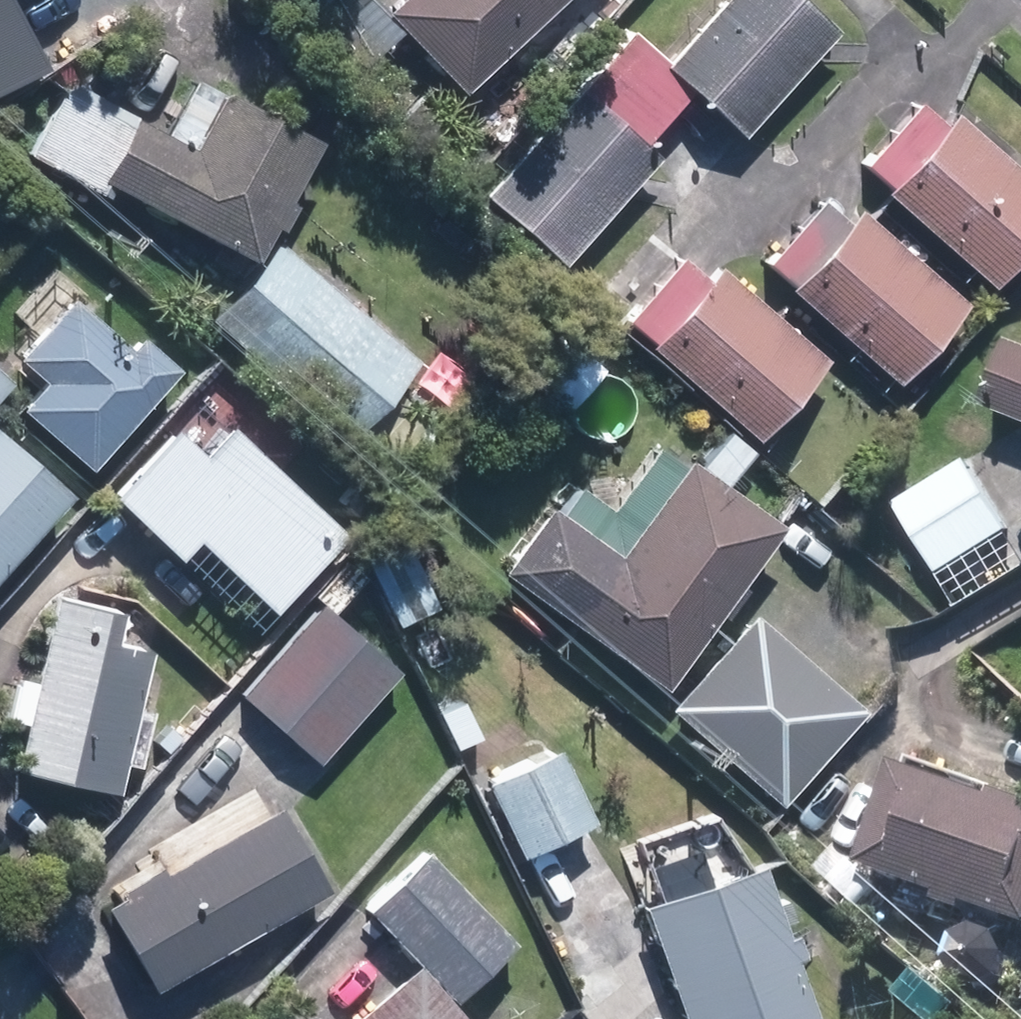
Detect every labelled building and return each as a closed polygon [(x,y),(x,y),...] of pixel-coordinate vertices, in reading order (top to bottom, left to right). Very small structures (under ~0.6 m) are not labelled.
[(386,20),(457,93),(551,0),(407,0),(386,20)] [(658,70),(734,142),(820,46),(771,0),(721,0),(658,70)] [(14,27),(0,36),(0,77),(7,87),(40,65),(14,27)] [(109,180),(260,259),(323,139),(198,74),(166,134),(140,120),(135,130),(68,95),(36,155),(103,191),(109,180)] [(568,102),(473,205),(550,276),(647,170),(568,102)] [(997,284),(1020,257),(1020,167),(964,117),(953,129),(925,104),(871,165),(896,187),(892,192),(997,284)] [(795,288),(901,383),(968,307),(860,211),(850,222),(827,201),(775,261),(798,282),(795,288)] [(215,321),(355,439),(421,360),(282,241),(215,321)] [(211,269),(241,287),(253,267),(224,250),(211,269)] [(654,346),(759,437),(827,356),(725,269),(713,282),(685,256),(632,318),(659,340),(654,346)] [(14,421),(77,477),(161,381),(130,355),(123,362),(77,322),(82,316),(45,282),(7,326),(33,349),(12,372),(38,395),(14,421)] [(1020,414),(1020,339),(996,404),(1020,414)] [(16,384),(0,370),(0,402),(16,384)] [(74,495),(0,427),(0,577),(74,495)] [(331,546),(217,439),(190,468),(163,444),(117,495),(176,548),(187,536),(270,615),(276,609),(276,608),(331,546)] [(491,580),(654,695),(770,533),(716,495),(742,459),(718,442),(691,478),(679,469),(612,564),(539,513),(491,580)] [(969,607),(1020,574),(1020,533),(975,458),(904,503),(969,607)] [(375,516),(351,495),(338,511),(361,532),(375,516)] [(46,608),(7,779),(98,803),(131,667),(97,659),(98,653),(104,625),(104,624),(46,608)] [(311,617),(235,707),(307,769),(385,680),(311,617)] [(661,722),(769,819),(851,725),(744,630),(661,722)] [(1020,923),(1020,807),(907,771),(874,872),(949,896),(948,903),(973,911),(974,908),(1020,923)] [(264,826),(99,920),(138,988),(303,895),(264,826)] [(416,866),(362,918),(442,1004),(499,952),(416,866)] [(822,892),(850,918),(870,897),(842,872),(822,892)] [(638,918),(675,1018),(793,1018),(744,880),(638,918)] [(966,982),(994,984),(1009,960),(997,935),(969,933),(953,956),(966,982)] [(357,1018),(436,1018),(401,980),(401,981),(357,1018)]
